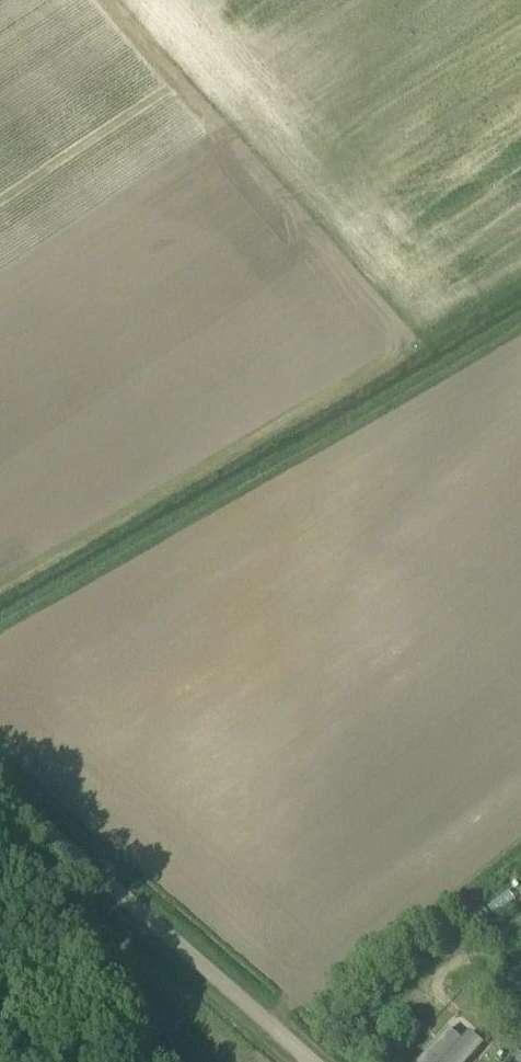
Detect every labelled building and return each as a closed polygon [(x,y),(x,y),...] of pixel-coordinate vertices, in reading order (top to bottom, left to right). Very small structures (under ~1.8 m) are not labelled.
[(415,1061),(416,1061),(438,1061),(443,1056),(451,1061),(465,1061),(491,1032),(475,1018),(463,1032),(460,1029),(450,1020),(415,1061)]
